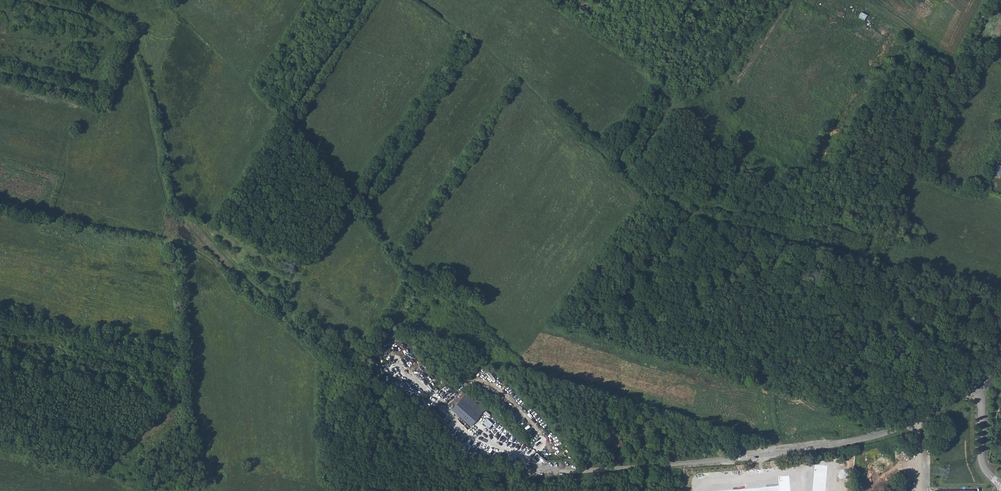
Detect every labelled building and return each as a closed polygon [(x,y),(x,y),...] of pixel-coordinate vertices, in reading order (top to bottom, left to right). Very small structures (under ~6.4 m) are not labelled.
[(465,393),(459,400),(478,416),(484,410),(465,393)] [(478,416),(459,400),(450,410),(469,426),(478,416)] [(435,413),(431,417),(443,429),(447,425),(435,413)]
